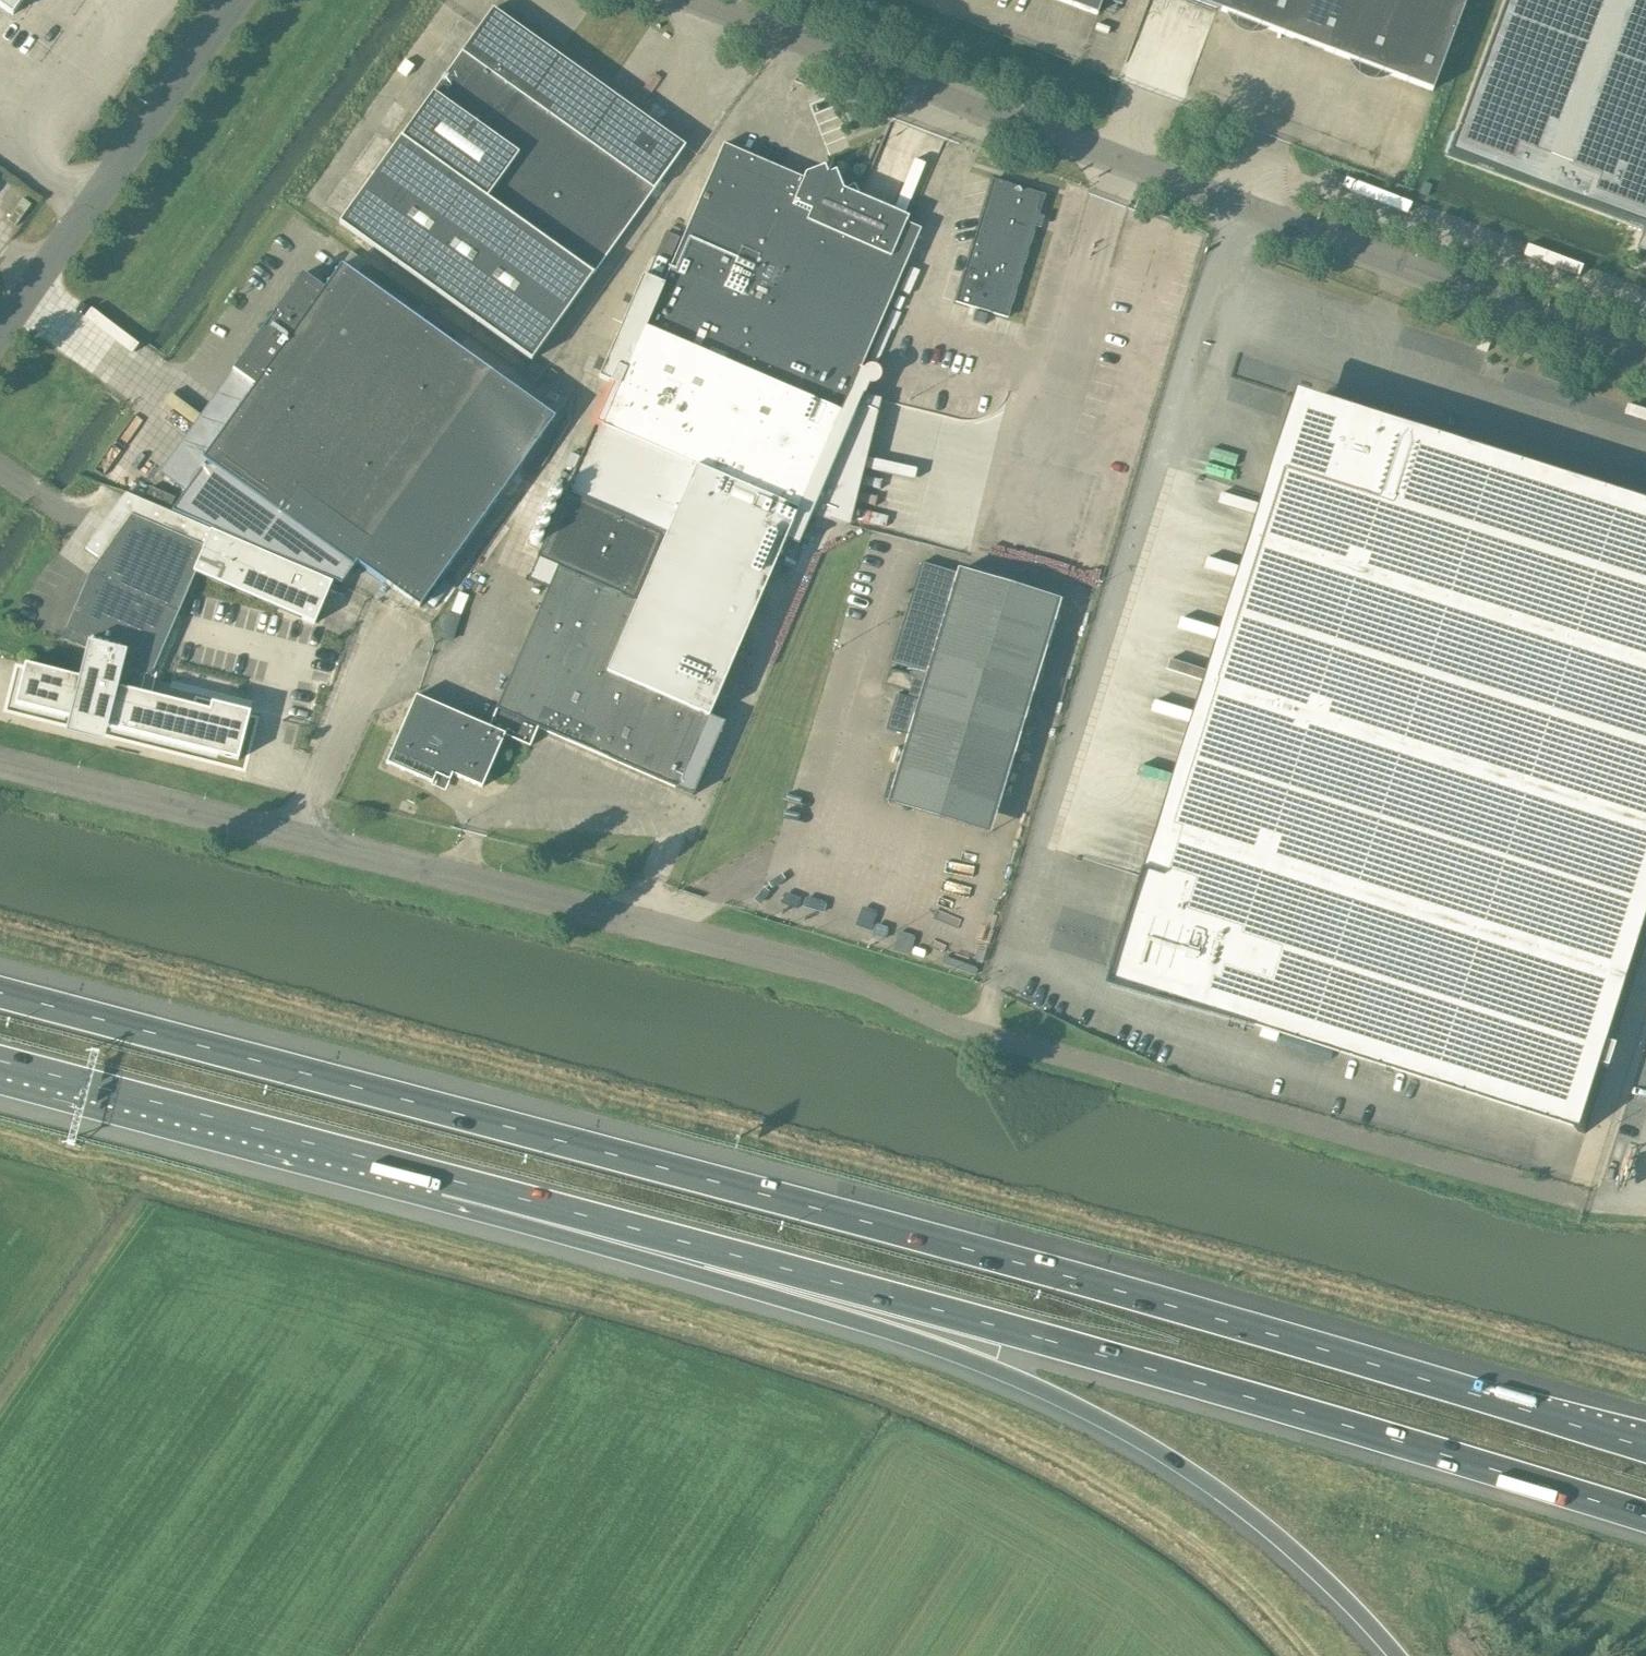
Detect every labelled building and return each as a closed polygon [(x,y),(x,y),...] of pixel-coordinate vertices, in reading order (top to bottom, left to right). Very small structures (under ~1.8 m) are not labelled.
[(13,15),(24,0),(0,0),(0,6),(13,15)] [(1097,15),(1103,0),(1058,0),(1097,15)] [(1105,8),(1115,12),(1119,2),(1114,0),(1108,0),(1105,8)] [(1220,11),(1221,10),(1226,12),(1270,29),(1348,58),(1392,75),(1433,90),(1467,0),(1192,0),(1220,11)] [(1448,155),(1644,229),(1638,245),(1645,247),(1645,0),(1507,0),(1448,155)] [(340,223),(532,360),(595,273),(650,195),(679,154),(686,145),(493,8),(479,29),(396,145),(371,180),(350,210),(340,223)] [(501,697),(488,728),(505,735),(530,746),(538,727),(678,788),(694,795),(725,722),(710,716),(740,646),(769,580),(786,541),(787,541),(781,555),(794,561),(800,547),(799,546),(812,516),(842,524),(874,397),(865,395),(870,385),(871,385),(872,385),(873,385),(874,385),(875,385),(876,384),(877,384),(878,383),(879,383),(879,382),(880,382),(880,381),(881,380),(881,379),(882,379),(882,378),(882,377),(882,376),(882,375),(882,374),(882,373),(881,372),(881,371),(881,370),(880,370),(880,369),(879,368),(878,368),(878,367),(877,367),(876,367),(875,366),(874,366),(873,366),(872,366),(871,366),(870,366),(869,367),(868,367),(867,367),(867,368),(866,368),(865,369),(865,370),(864,370),(862,369),(921,232),(922,229),(858,202),(861,195),(856,183),(844,188),(839,176),(835,177),(822,171),(820,167),(806,173),(804,178),(724,144),(664,285),(620,386),(614,384),(538,558),(528,580),(548,589),(501,697)] [(994,178),(957,302),(1009,317),(1037,226),(1037,225),(1040,216),(1040,215),(1046,194),(994,178)] [(666,232),(656,256),(669,261),(680,237),(666,232)] [(351,251),(343,263),(359,273),(367,262),(351,251)] [(656,256),(647,277),(660,283),(669,262),(656,256)] [(208,462),(172,512),(342,585),(357,563),(419,608),(556,418),(493,373),(453,345),(458,338),(426,315),(421,322),(342,265),(324,290),(303,274),(271,318),(268,317),(263,324),(265,326),(233,371),(255,387),(203,459),(208,462)] [(644,276),(600,378),(614,384),(620,386),(664,285),(660,283),(647,277),(644,276)] [(1161,878),(1140,872),(1103,987),(1252,1029),(1253,1025),(1578,1128),(1577,1132),(1585,1134),(1645,944),(1645,507),(1313,400),(1161,878)] [(151,487),(145,501),(169,512),(176,497),(151,487)] [(24,668),(15,704),(70,718),(74,719),(76,710),(84,712),(99,716),(106,718),(104,726),(108,727),(159,740),(239,760),(250,716),(250,713),(251,712),(250,711),(243,710),(195,698),(193,706),(152,695),(141,692),(146,674),(151,676),(154,671),(196,573),(198,573),(202,575),(278,608),(302,618),(315,623),(333,582),(211,530),(205,546),(132,514),(101,557),(87,547),(86,548),(100,558),(97,564),(90,572),(62,638),(64,639),(89,650),(88,653),(82,678),(26,663),(25,665),(24,668)] [(922,561),(892,661),(927,672),(920,697),(919,700),(908,735),(908,737),(1010,768),(1031,697),(1060,603),(958,572),(922,561)] [(890,668),(886,683),(911,691),(916,676),(890,668)] [(415,697),(387,763),(433,783),(436,775),(450,781),(453,774),(482,787),(505,735),(488,728),(420,697),(416,695),(415,697)]
